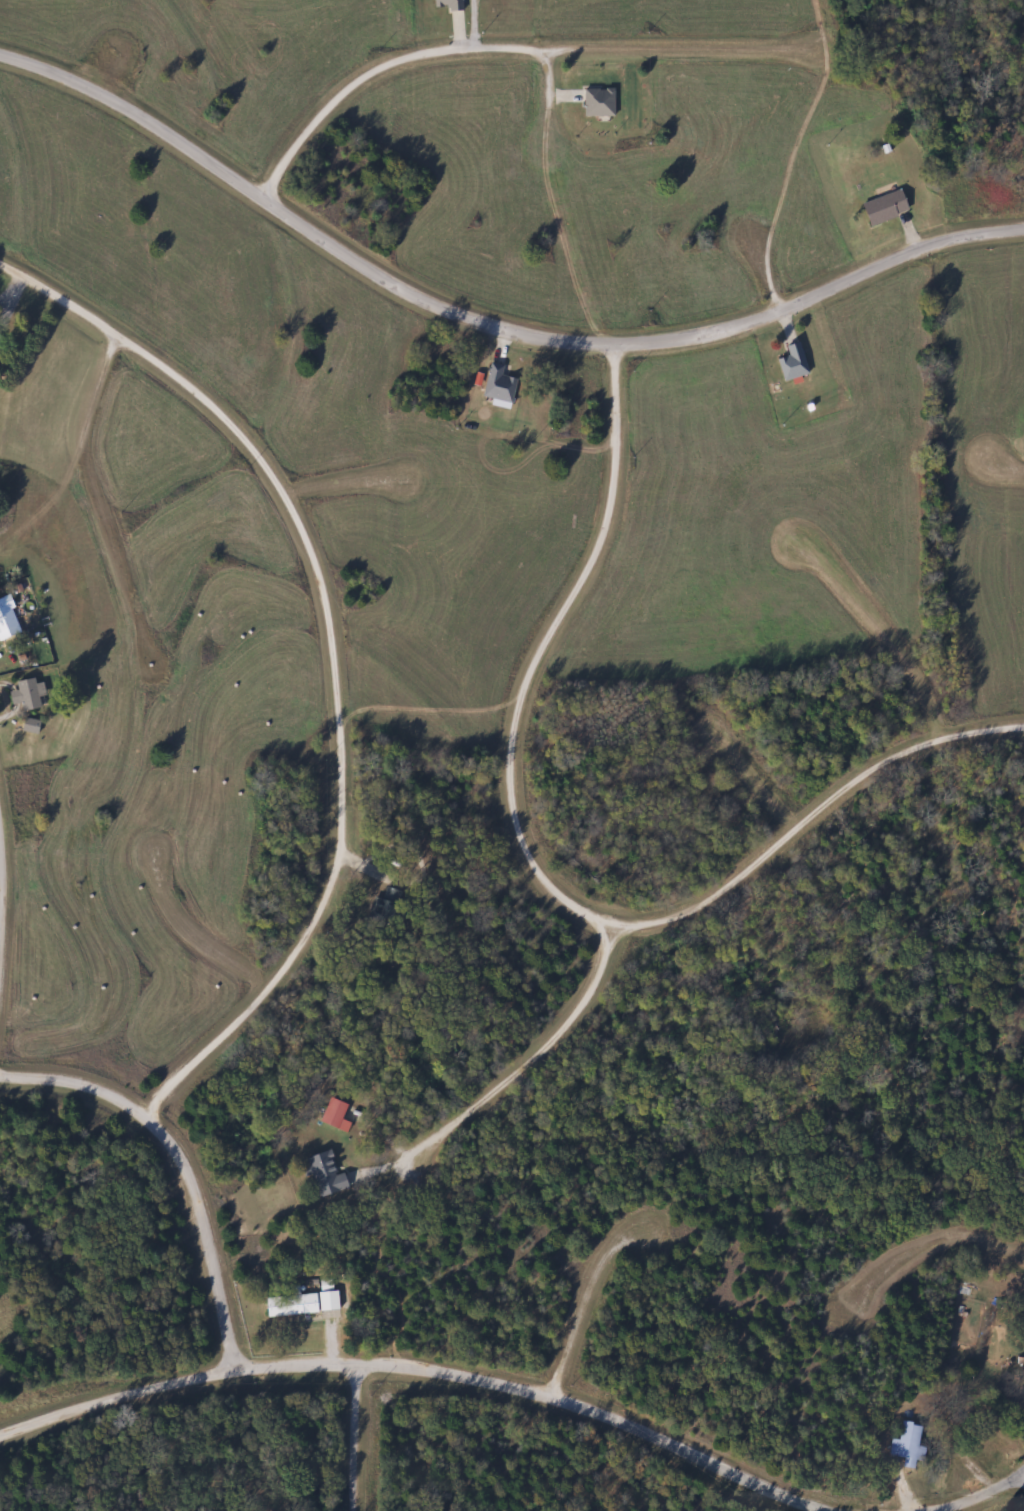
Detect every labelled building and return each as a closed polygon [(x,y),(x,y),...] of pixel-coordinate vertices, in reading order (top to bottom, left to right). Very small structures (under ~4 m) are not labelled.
[(461,0),(432,0),(432,9),(461,9),(461,0)] [(612,116),(612,89),(582,89),(582,116),(612,116)] [(859,203),(867,226),(906,211),(898,189),(859,203)] [(783,380),(806,373),(796,341),(784,345),(787,355),(776,358),(783,380)] [(481,397),(509,403),(514,378),(502,375),(504,366),(489,362),(481,397)] [(12,596),(0,600),(0,640),(22,633),(12,596)] [(23,711),(44,708),(42,696),(47,695),(44,678),(17,682),(18,690),(11,691),(13,704),(22,702),(23,711)] [(317,1121),(334,1128),(344,1105),(327,1097),(317,1121)] [(316,1196),(341,1189),(330,1149),(302,1157),(307,1173),(309,1172),(316,1196)] [(263,1296),(264,1315),(339,1311),(338,1292),(263,1296)] [(890,1439),(887,1455),(902,1458),(900,1467),(913,1469),(922,1425),(899,1421),(896,1440),(890,1439)]
